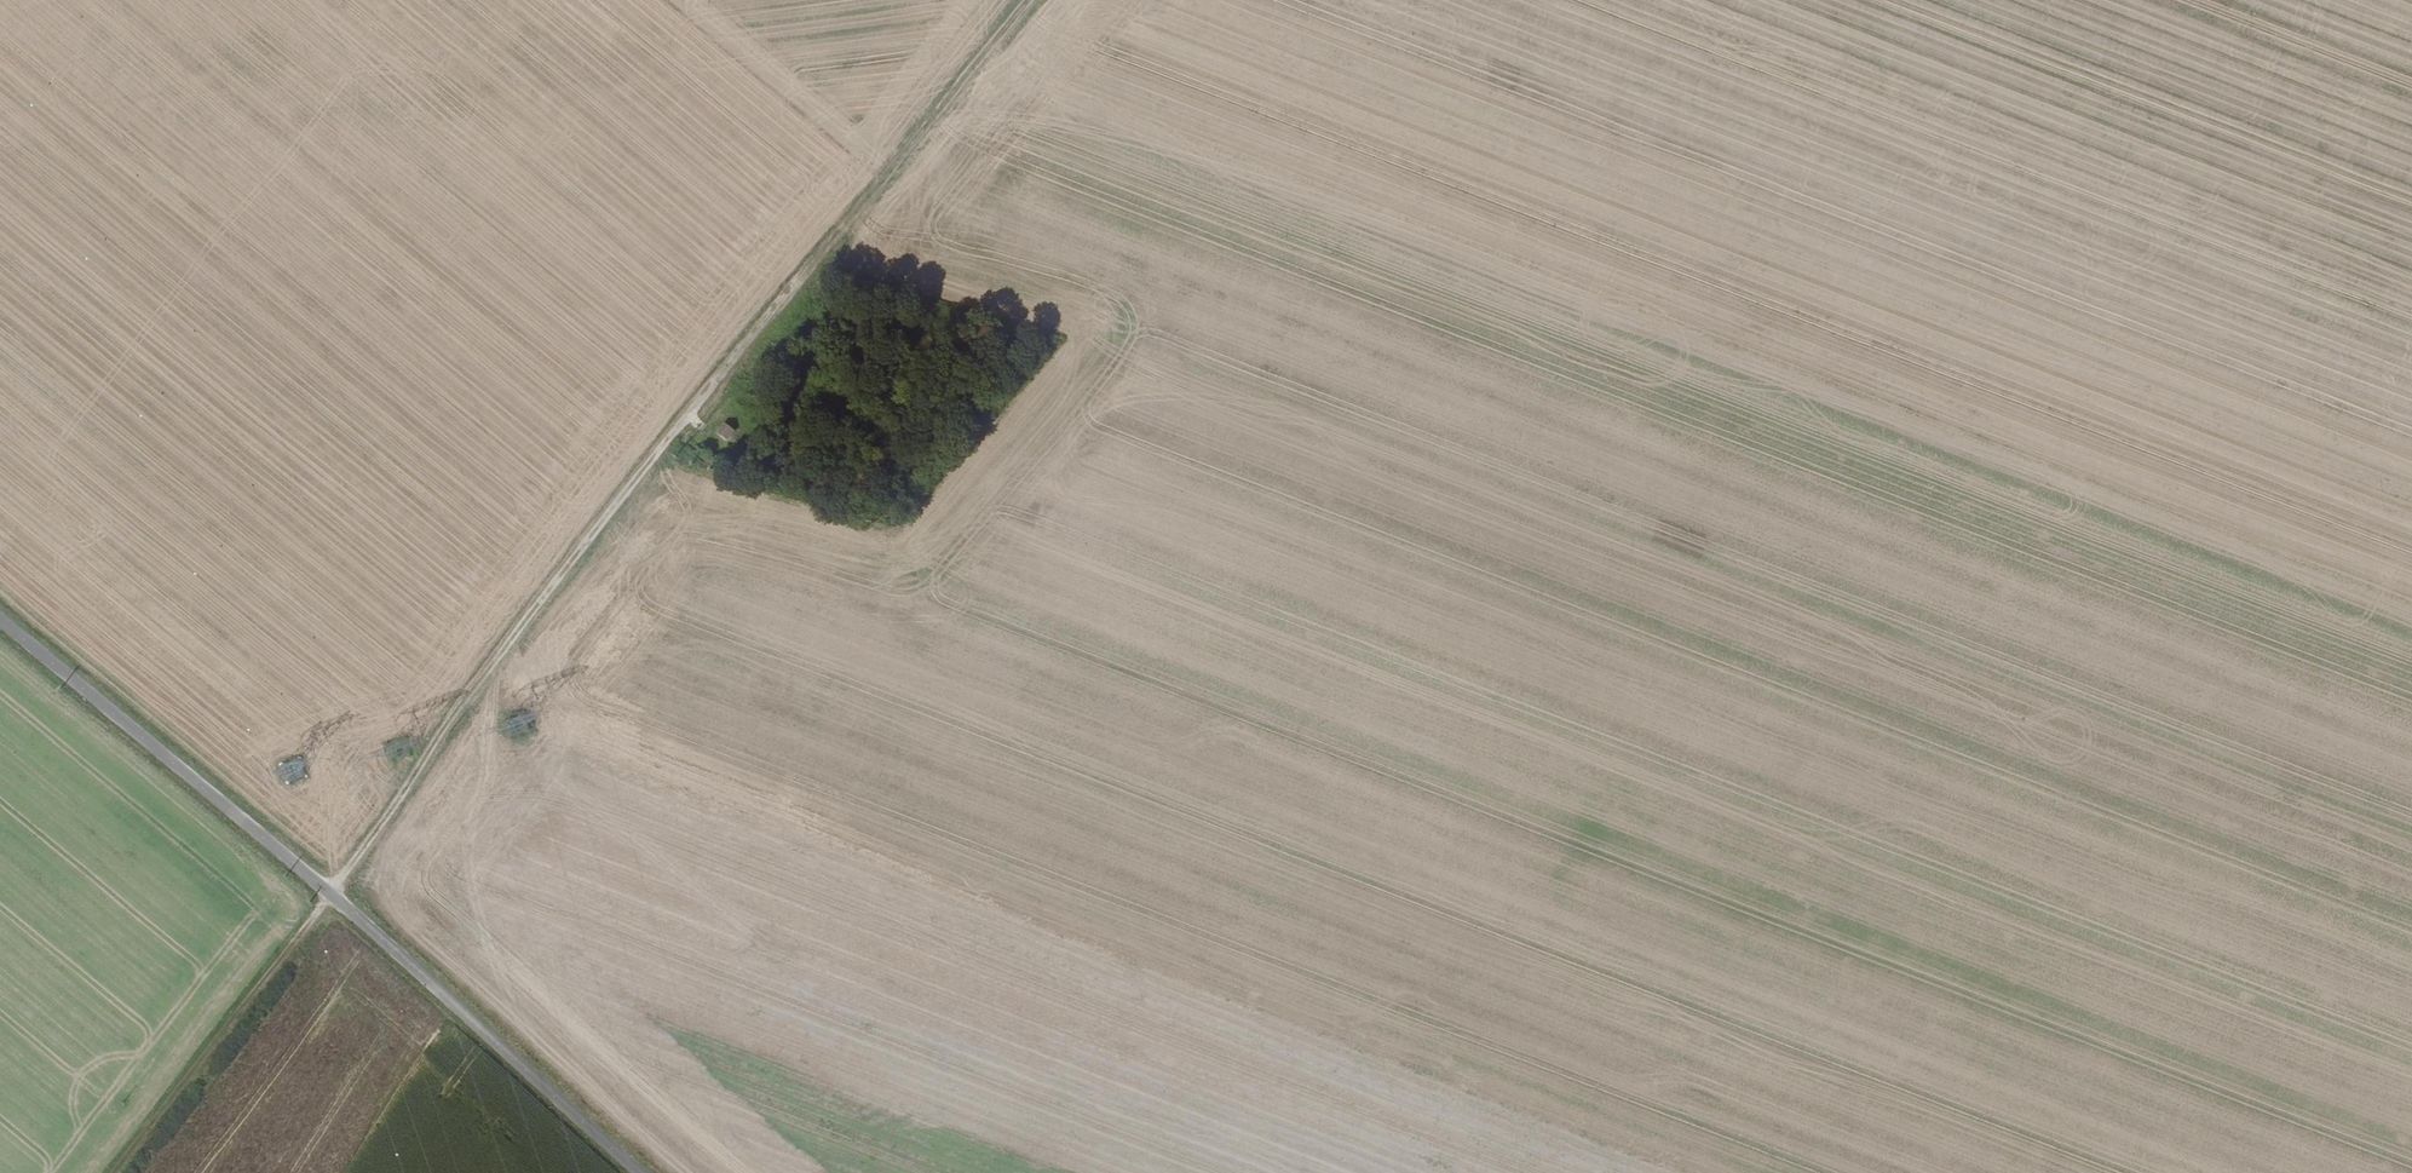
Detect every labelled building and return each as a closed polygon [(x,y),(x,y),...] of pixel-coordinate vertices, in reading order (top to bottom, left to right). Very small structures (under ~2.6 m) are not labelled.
[(725,421),(717,431),(728,440),(736,430),(725,421)] [(265,770),(277,766),(270,750),(258,755),(265,770)] [(284,784),(305,779),(300,759),(279,764),(284,784)]
